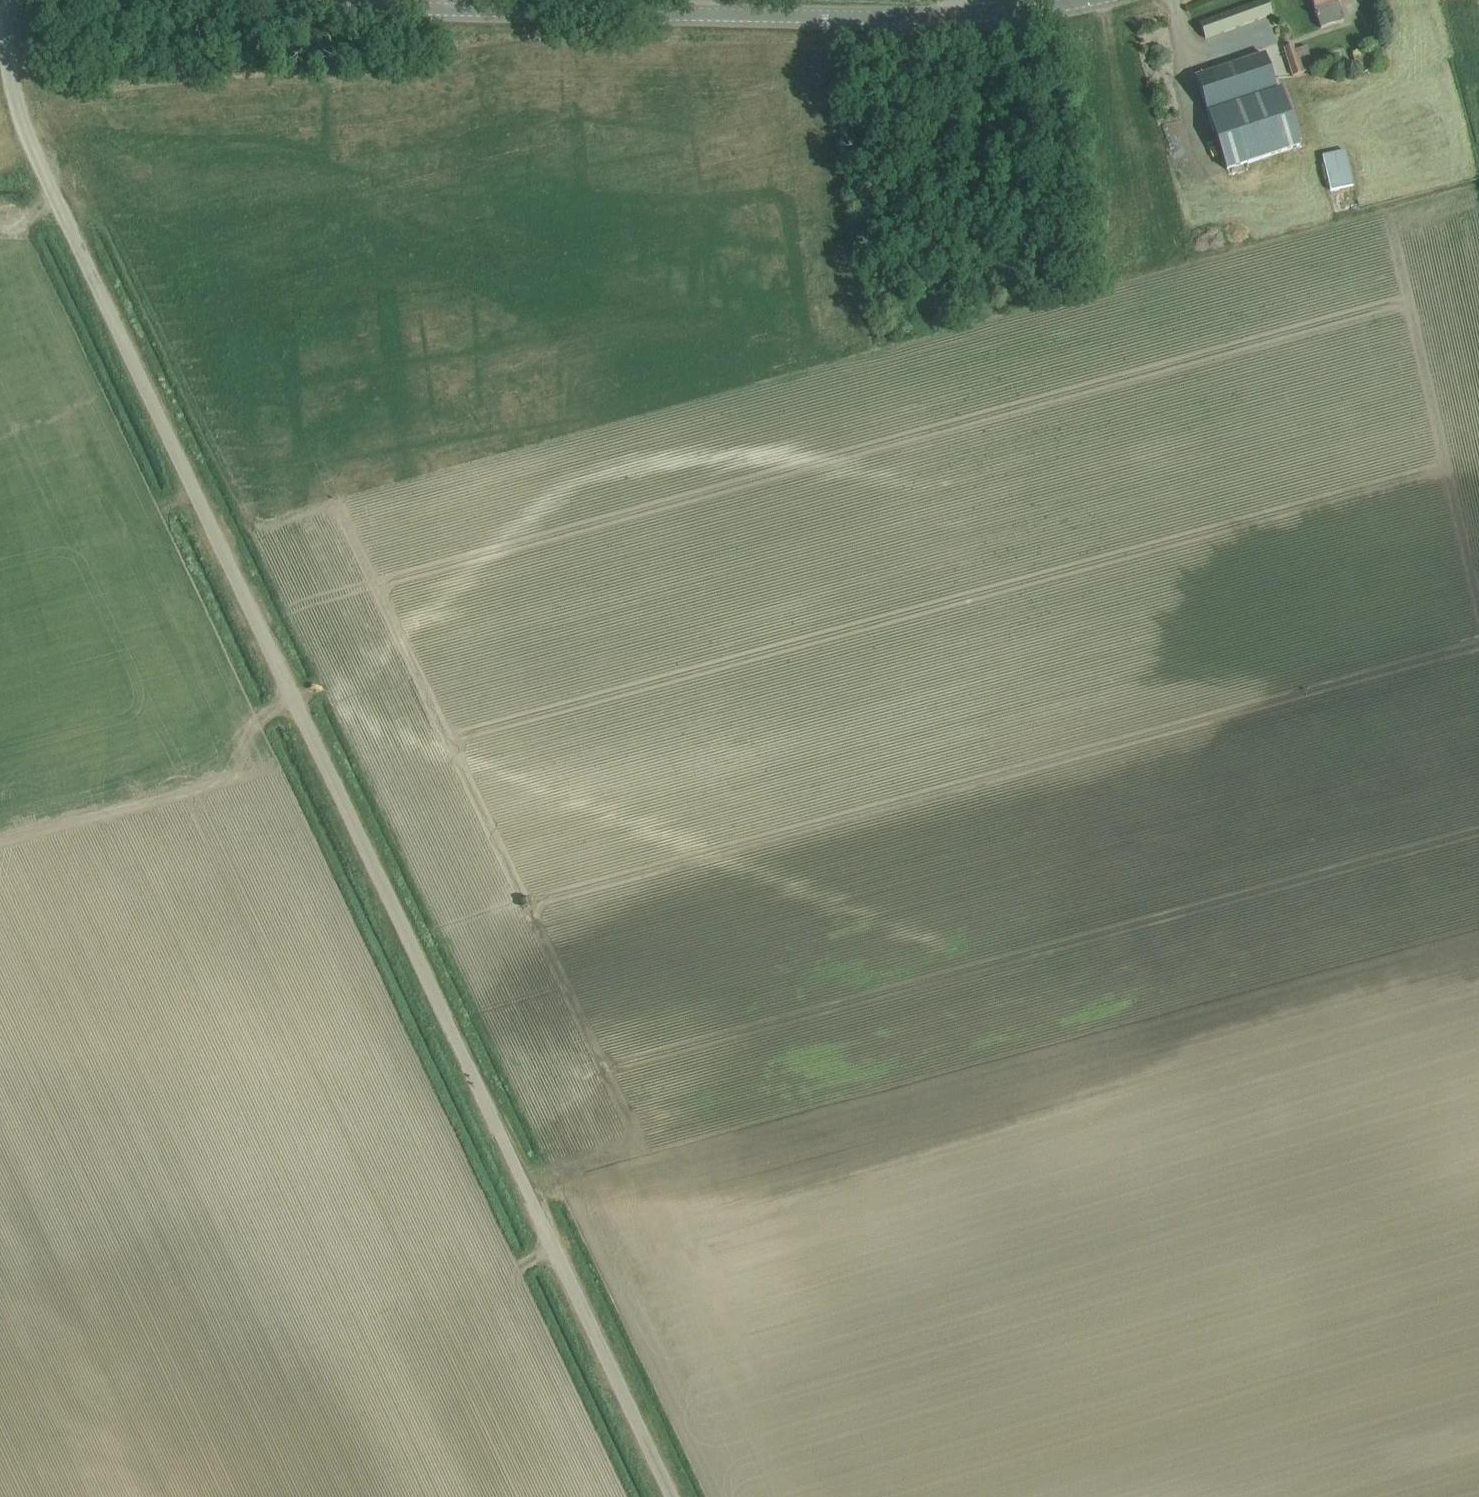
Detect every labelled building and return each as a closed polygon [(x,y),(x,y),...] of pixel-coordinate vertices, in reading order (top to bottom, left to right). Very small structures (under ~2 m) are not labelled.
[(1318,26),(1343,18),(1338,0),(1310,0),(1318,26)] [(1267,1),(1200,25),(1205,41),(1273,17),(1267,1)] [(1293,45),(1283,49),(1293,78),(1315,71),(1306,46),(1295,50),(1293,45)] [(1194,77),(1204,110),(1225,174),(1226,174),(1228,178),(1241,174),(1239,169),(1311,146),(1291,85),(1287,87),(1275,51),(1194,77)] [(1323,156),(1331,191),(1354,185),(1346,151),(1323,156)]
